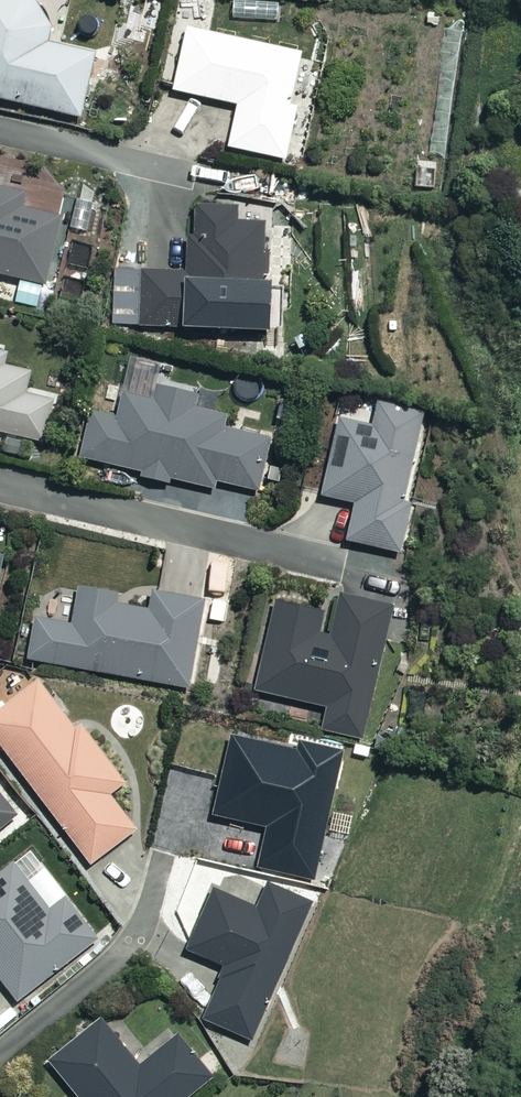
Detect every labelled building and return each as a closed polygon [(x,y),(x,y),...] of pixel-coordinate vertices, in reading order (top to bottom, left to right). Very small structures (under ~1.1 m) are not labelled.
[(81,118),(96,56),(51,46),(61,7),(31,0),(0,0),(0,99),(81,118)] [(302,53),(188,29),(174,92),(238,106),(229,148),(287,161),(298,108),(291,106),(302,53)] [(36,195),(0,186),(0,274),(46,286),(61,226),(30,218),(36,195)] [(193,234),(190,234),(189,275),(141,273),(139,327),(260,332),(263,225),(237,225),(237,208),(194,207),(193,234)] [(0,345),(0,431),(46,442),(57,395),(26,388),(30,373),(1,367),(6,346),(0,345)] [(82,460),(142,472),(141,478),(169,483),(170,482),(213,490),(215,482),(259,491),(269,440),(224,431),(227,415),(195,409),(199,392),(157,384),(153,400),(123,394),(118,418),(91,412),(82,460)] [(422,415),(376,405),(371,428),(338,421),(322,497),(355,504),(347,542),(399,553),(409,506),(403,505),(422,415)] [(118,594),(80,588),(73,625),(36,619),(29,660),(189,688),(204,602),(153,593),(150,611),(116,605),(118,594)] [(335,617),(330,615),(327,628),(321,626),(324,614),(276,602),(255,691),(326,708),(321,730),(360,739),(391,608),(340,596),(335,617)] [(40,681),(0,711),(0,746),(92,866),(137,833),(109,797),(125,785),(68,710),(65,713),(40,681)] [(224,732),(207,812),(262,823),(253,867),(313,879),(341,748),(294,738),(292,747),(224,732)] [(0,797),(0,826),(14,814),(0,797)] [(13,865),(0,876),(0,979),(17,1001),(98,937),(68,899),(51,913),(13,865)] [(311,905),(266,885),(255,910),(214,891),(187,952),(226,969),(203,1020),(250,1041),(311,905)] [(103,1023),(51,1065),(76,1096),(186,1096),(211,1077),(179,1038),(140,1069),(103,1023)]
